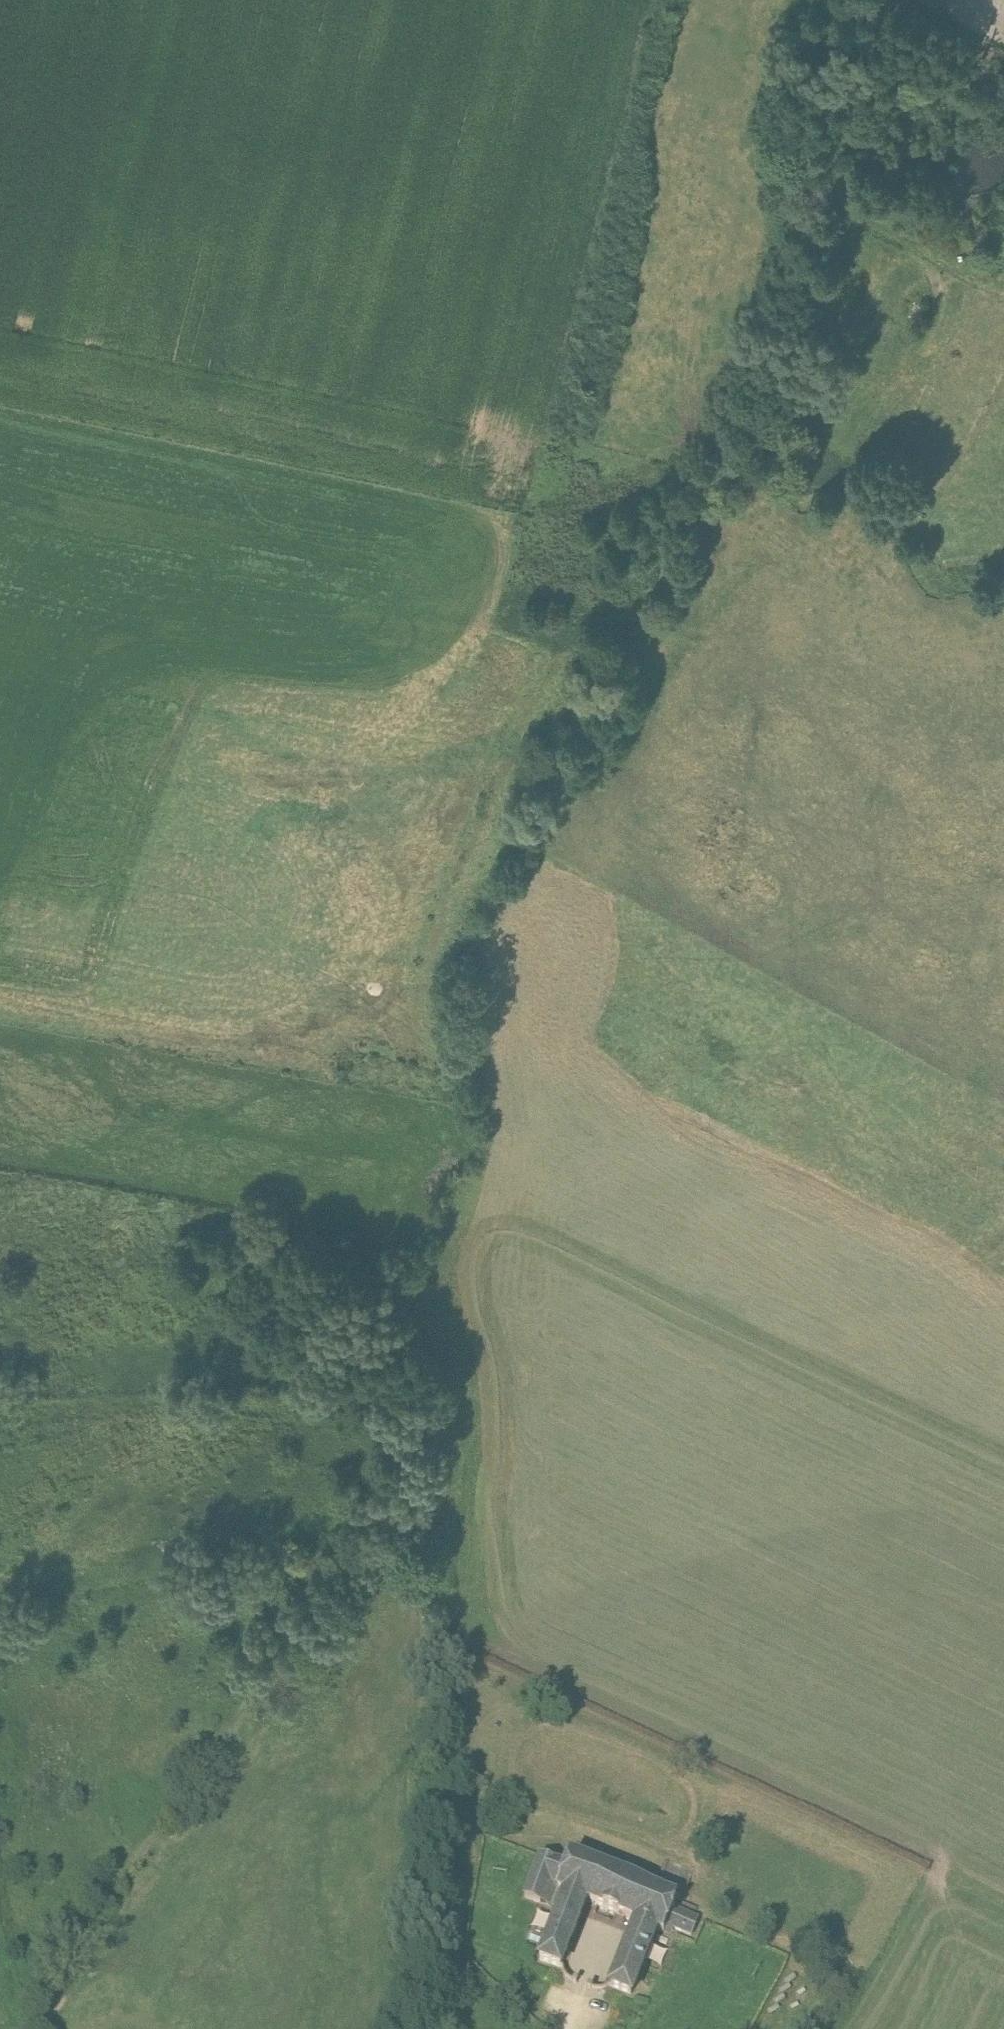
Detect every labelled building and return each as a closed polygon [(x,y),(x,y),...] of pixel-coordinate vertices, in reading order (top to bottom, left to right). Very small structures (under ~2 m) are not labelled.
[(674,1903),(677,1896),(571,1855),(567,1865),(541,1854),(525,1895),(541,1902),(542,1900),(560,1907),(540,1958),(560,1966),(586,1900),(636,1920),(617,1967),(610,1986),(631,1994),(638,1975),(656,1929),(664,1931),(671,1934),(673,1930),(691,1937),(699,1917),(675,1908),(677,1904),(674,1903)] [(686,1891),(694,1866),(670,1858),(662,1883),(686,1891)]
